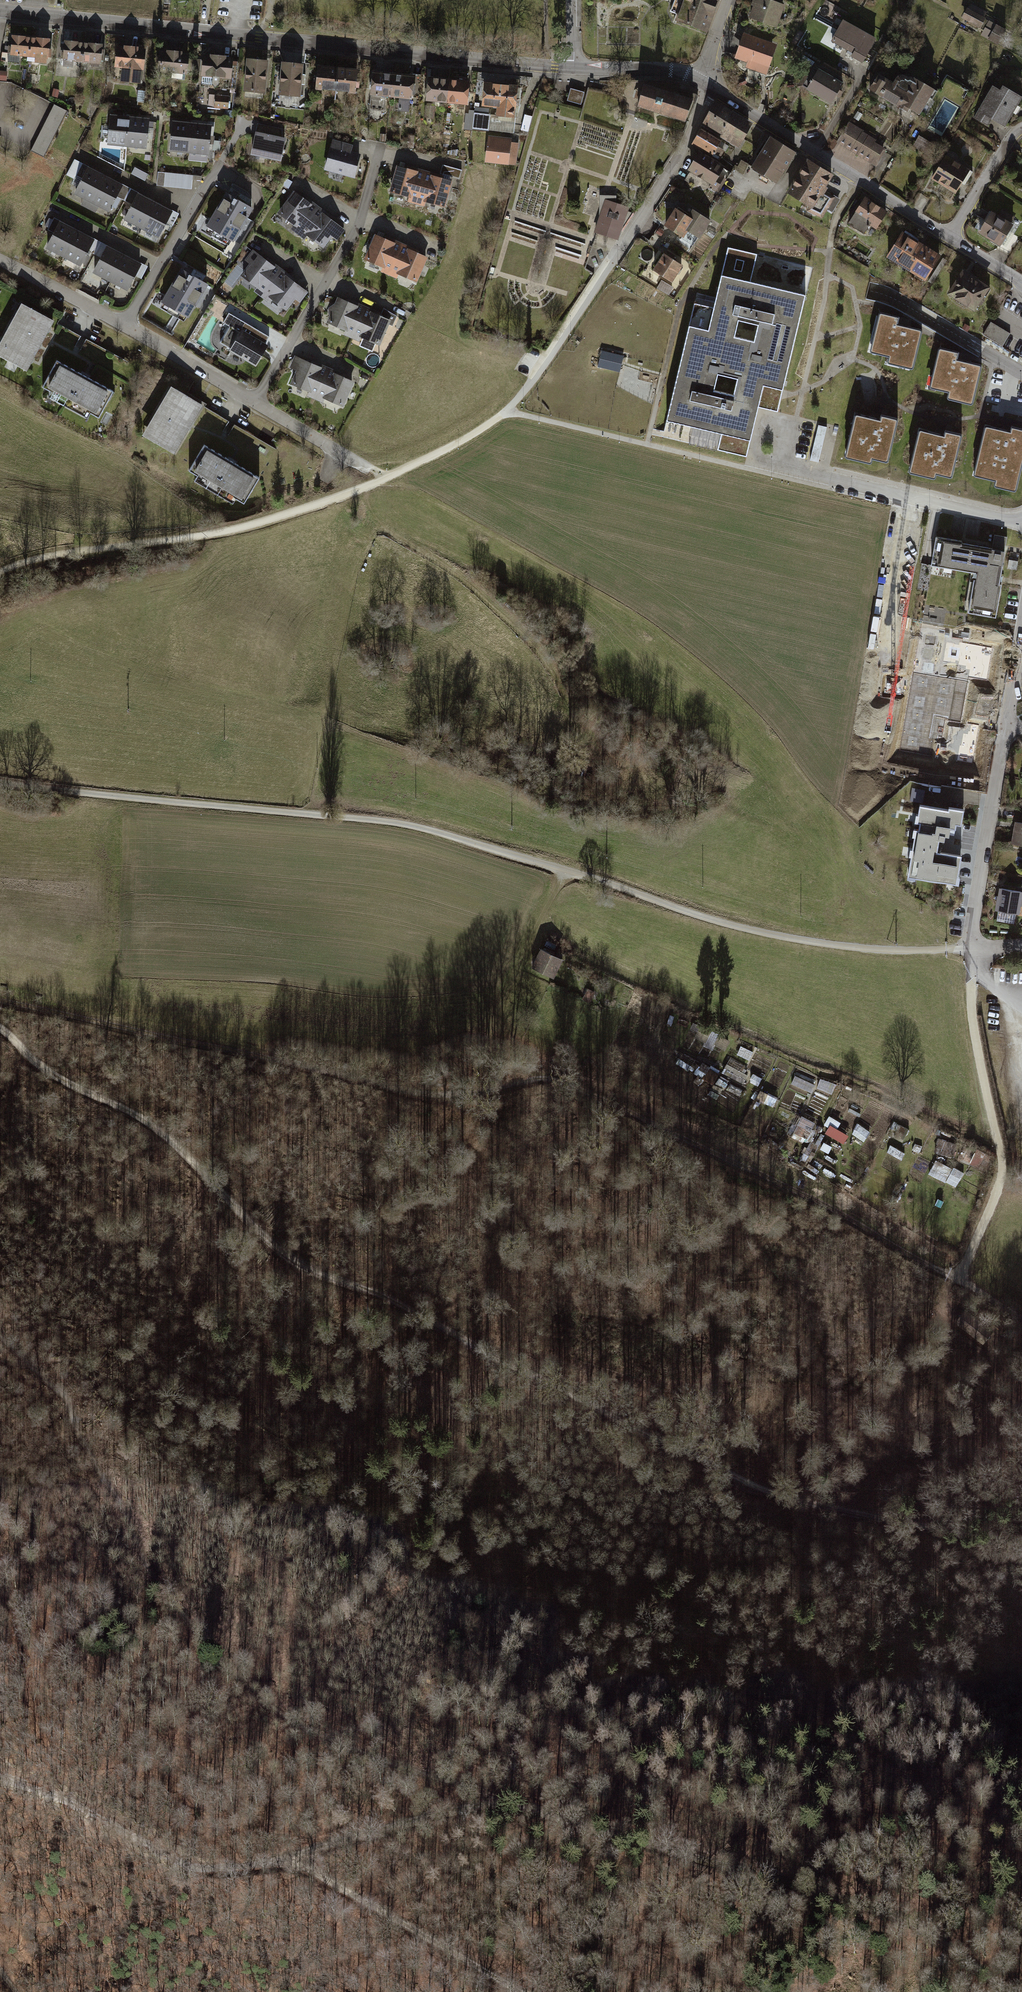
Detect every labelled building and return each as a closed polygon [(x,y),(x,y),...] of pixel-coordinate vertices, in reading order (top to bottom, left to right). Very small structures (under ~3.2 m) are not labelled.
[(676,20),(707,31),(718,0),(717,0),(675,0),(670,11),(679,14),(676,20)] [(784,5),(771,0),(757,0),(751,18),(776,27),(784,5)] [(970,5),(963,18),(981,28),(986,18),(982,16),(984,12),(970,5)] [(875,38),(843,20),(832,41),(855,53),(853,57),(862,62),(875,38)] [(1007,31),(990,22),(987,27),(994,31),(990,39),(1000,44),(1007,31)] [(776,45),(745,34),(736,58),(767,69),(776,45)] [(30,37),(12,36),(10,54),(28,56),(30,37)] [(48,39),(30,37),(28,56),(46,57),(48,39)] [(83,43),(65,41),(63,60),(81,61),(83,43)] [(101,45),(83,43),(81,61),(99,63),(101,45)] [(115,66),(122,66),(120,80),(140,82),(141,69),(143,69),(145,49),(137,48),(137,47),(125,46),(125,47),(117,46),(115,66)] [(158,70),(172,72),(171,78),(185,80),(188,54),(180,53),(180,52),(168,50),(168,52),(160,51),(158,70)] [(202,84),(213,85),(215,87),(219,84),(220,77),(231,78),(233,57),(225,56),(212,54),(212,55),(204,55),(202,84)] [(268,60),(247,58),(244,90),(265,92),(268,60)] [(303,64),(283,62),(280,93),(300,95),(303,64)] [(338,67),(319,65),(317,87),(336,89),(338,67)] [(357,69),(338,67),(336,89),(355,90),(357,69)] [(819,70),(808,89),(831,103),(843,84),(819,70)] [(394,74),(374,72),(370,109),(384,110),(386,95),(392,95),(394,74)] [(394,74),(392,95),(400,96),(398,110),(409,111),(411,97),(414,97),(415,84),(413,84),(414,76),(394,74)] [(929,97),(934,100),(938,92),(916,79),(914,81),(905,76),(900,76),(896,78),(893,83),(880,75),(871,90),(907,110),(909,107),(920,113),(929,97)] [(947,76),(942,85),(964,98),(969,89),(947,76)] [(450,79),(430,77),(427,99),(448,101),(450,79)] [(470,81),(450,79),(448,101),(468,103),(470,81)] [(519,85),(485,82),(482,105),(498,106),(497,115),(516,117),(519,85)] [(1021,98),(1011,91),(1008,95),(994,86),(975,117),(988,126),(993,118),(1005,125),(1021,98)] [(676,98),(645,87),(641,97),(637,107),(687,124),(694,104),(676,98)] [(585,92),(571,88),(567,100),(581,104),(585,92)] [(231,95),(210,93),(209,106),(230,108),(231,95)] [(716,102),(702,125),(739,147),(751,125),(740,118),(741,117),(716,102)] [(61,104),(36,150),(48,157),(73,110),(61,104)] [(491,109),(475,107),(473,129),(489,131),(491,109)] [(129,117),(110,116),(108,143),(126,145),(129,117)] [(147,119),(129,117),(126,145),(145,147),(147,119)] [(191,123),(173,121),(170,149),(189,151),(191,123)] [(210,125),(191,123),(189,151),(207,153),(210,125)] [(849,124),(838,141),(874,163),(882,149),(874,144),(876,140),(849,124)] [(278,129),(258,125),(252,154),(280,160),(285,138),(276,136),(278,129)] [(702,130),(693,144),(711,155),(713,152),(720,157),(724,151),(717,147),(720,141),(702,130)] [(501,137),(489,136),(486,162),(509,164),(511,146),(500,145),(501,137)] [(512,138),(501,137),(500,145),(511,146),(509,164),(517,165),(519,143),(511,143),(512,138)] [(934,145),(920,137),(916,143),(930,152),(934,145)] [(795,153),(771,138),(752,168),(776,183),(795,153)] [(352,145),(334,140),(326,169),(354,177),(360,154),(350,151),(352,145)] [(700,152),(689,170),(711,184),(709,187),(716,191),(724,178),(719,175),(724,167),(700,152)] [(948,156),(933,179),(956,193),(965,180),(967,181),(973,172),(948,156)] [(832,175),(808,160),(788,193),(810,205),(807,211),(822,218),(827,209),(834,197),(825,192),(827,188),(825,187),(832,175)] [(444,165),(441,177),(460,182),(463,170),(444,165)] [(425,173),(399,166),(392,191),(418,199),(425,173)] [(104,177),(88,168),(75,193),(91,202),(104,177)] [(133,175),(147,180),(150,173),(136,168),(133,175)] [(158,172),(156,185),(163,186),(165,173),(158,172)] [(193,176),(165,173),(163,186),(191,189),(193,176)] [(451,181),(425,173),(418,199),(444,206),(451,181)] [(121,186),(104,177),(91,202),(108,210),(121,186)] [(226,192),(206,226),(234,242),(253,208),(226,192)] [(317,209),(296,192),(280,213),(301,230),(317,209)] [(154,202),(138,194),(125,219),(141,227),(154,202)] [(835,196),(834,197),(827,209),(832,212),(841,199),(835,196)] [(867,198),(850,224),(864,233),(870,224),(876,229),(887,212),(867,198)] [(628,207),(606,200),(594,234),(616,241),(628,207)] [(171,211),(154,202),(141,227),(158,236),(171,211)] [(693,215),(681,206),(669,222),(691,237),(694,233),(705,241),(718,223),(698,209),(693,215)] [(339,225),(317,209),(301,230),(323,246),(339,225)] [(998,215),(992,212),(980,233),(992,240),(991,242),(999,247),(1013,225),(1010,224),(1015,217),(1002,209),(998,215)] [(76,231),(59,223),(46,247),(63,256),(76,231)] [(92,240),(76,231),(63,256),(79,265),(92,240)] [(903,232),(887,257),(925,281),(941,256),(903,232)] [(402,247),(377,236),(366,260),(391,271),(402,247)] [(123,256),(107,247),(94,272),(110,280),(123,256)] [(426,257),(402,247),(391,271),(416,282),(426,257)] [(777,411),(805,295),(750,281),(756,254),(727,247),(713,308),(694,303),(666,420),(723,433),(719,449),(746,455),(757,407),(777,411)] [(692,267),(670,253),(658,271),(680,285),(692,267)] [(280,271),(258,255),(242,276),(264,292),(280,271)] [(140,264),(123,256),(110,280),(127,289),(140,264)] [(208,284),(180,268),(160,302),(189,318),(208,284)] [(301,288),(280,271),(264,292),(285,309),(301,288)] [(964,271),(949,294),(975,311),(990,288),(964,271)] [(365,309),(340,298),(329,322),(354,334),(365,309)] [(54,321),(20,304),(12,321),(45,338),(54,321)] [(389,320),(365,309),(354,334),(378,345),(389,320)] [(890,357),(888,364),(912,369),(921,331),(896,325),(898,318),(880,313),(871,353),(890,357)] [(269,337),(229,314),(224,323),(230,326),(221,342),(257,363),(266,348),(263,346),(269,337)] [(45,338),(12,321),(3,338),(37,354),(45,338)] [(991,322),(983,335),(1003,347),(1011,334),(991,322)] [(3,338),(0,344),(0,357),(29,371),(37,354),(3,338)] [(950,392),(948,399),(972,404),(981,366),(956,361),(958,353),(940,349),(931,388),(950,392)] [(328,371),(303,360),(292,384),(317,395),(328,371)] [(114,389),(58,361),(44,387),(101,416),(114,389)] [(352,381),(328,371),(317,395),(342,406),(352,381)] [(174,454),(202,405),(171,387),(142,435),(174,454)] [(856,415),(846,457),(870,463),(872,458),(887,462),(897,419),(882,416),(881,420),(856,415)] [(822,449),(828,428),(821,426),(815,447),(822,449)] [(975,475),(997,480),(996,486),(1016,491),(1021,465),(1021,430),(1012,428),(1011,433),(986,427),(975,475)] [(920,430),(910,473),(935,479),(936,474),(951,477),(961,435),(946,431),(945,436),(920,430)] [(260,478),(205,446),(190,472),(245,504),(260,478)] [(1004,551),(960,543),(961,541),(937,537),(932,565),(972,572),(965,610),(995,615),(1000,585),(998,585),(1004,551)] [(989,704),(999,638),(972,634),(964,688),(976,690),(974,701),(989,704)] [(982,735),(950,729),(945,752),(956,754),(954,761),(976,765),(982,735)] [(957,882),(961,852),(936,849),(939,830),(948,832),(949,825),(953,826),(954,819),(961,820),(963,806),(947,803),(946,806),(918,802),(916,819),(919,819),(918,828),(912,827),(906,875),(957,882)] [(1016,821),(1012,842),(1021,844),(1021,822),(1016,821)] [(1000,887),(997,909),(1019,912),(1020,905),(1021,905),(1021,897),(1021,891),(1021,890),(1000,887)] [(541,948),(532,967),(554,978),(564,959),(541,948)] [(730,1060),(724,1072),(745,1083),(751,1072),(730,1060)] [(704,1085),(717,1084),(716,1069),(703,1069),(704,1085)] [(750,1081),(759,1086),(763,1079),(755,1074),(750,1081)] [(814,1092),(817,1083),(796,1076),(793,1085),(814,1092)] [(819,1090),(834,1093),(836,1084),(821,1081),(819,1090)] [(776,1106),(778,1097),(761,1092),(759,1100),(776,1106)] [(830,1115),(825,1124),(830,1127),(826,1133),(845,1144),(850,1135),(839,1128),(842,1122),(830,1115)] [(860,1123),(853,1134),(865,1141),(872,1131),(860,1123)] [(941,1142),(940,1154),(954,1156),(955,1143),(941,1142)] [(888,1153),(903,1159),(906,1151),(891,1145),(888,1153)] [(958,1187),(965,1172),(936,1160),(929,1175),(958,1187)]
